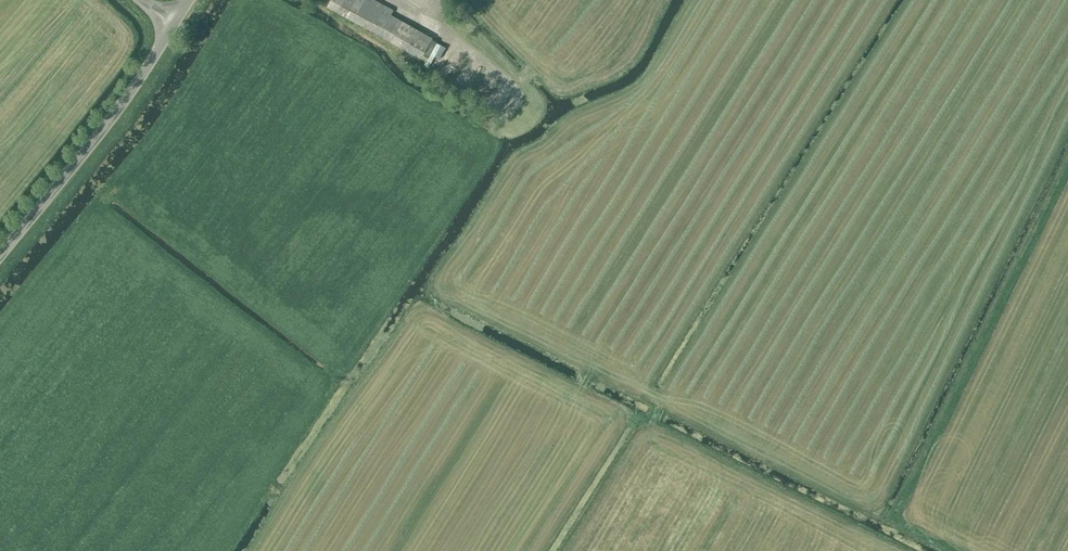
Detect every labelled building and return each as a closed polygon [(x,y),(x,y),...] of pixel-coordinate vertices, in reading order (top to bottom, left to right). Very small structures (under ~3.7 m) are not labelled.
[(392,11),(372,0),(330,0),(326,7),(420,59),(419,61),(424,64),(436,42),(430,39),(389,17),(392,11)]
